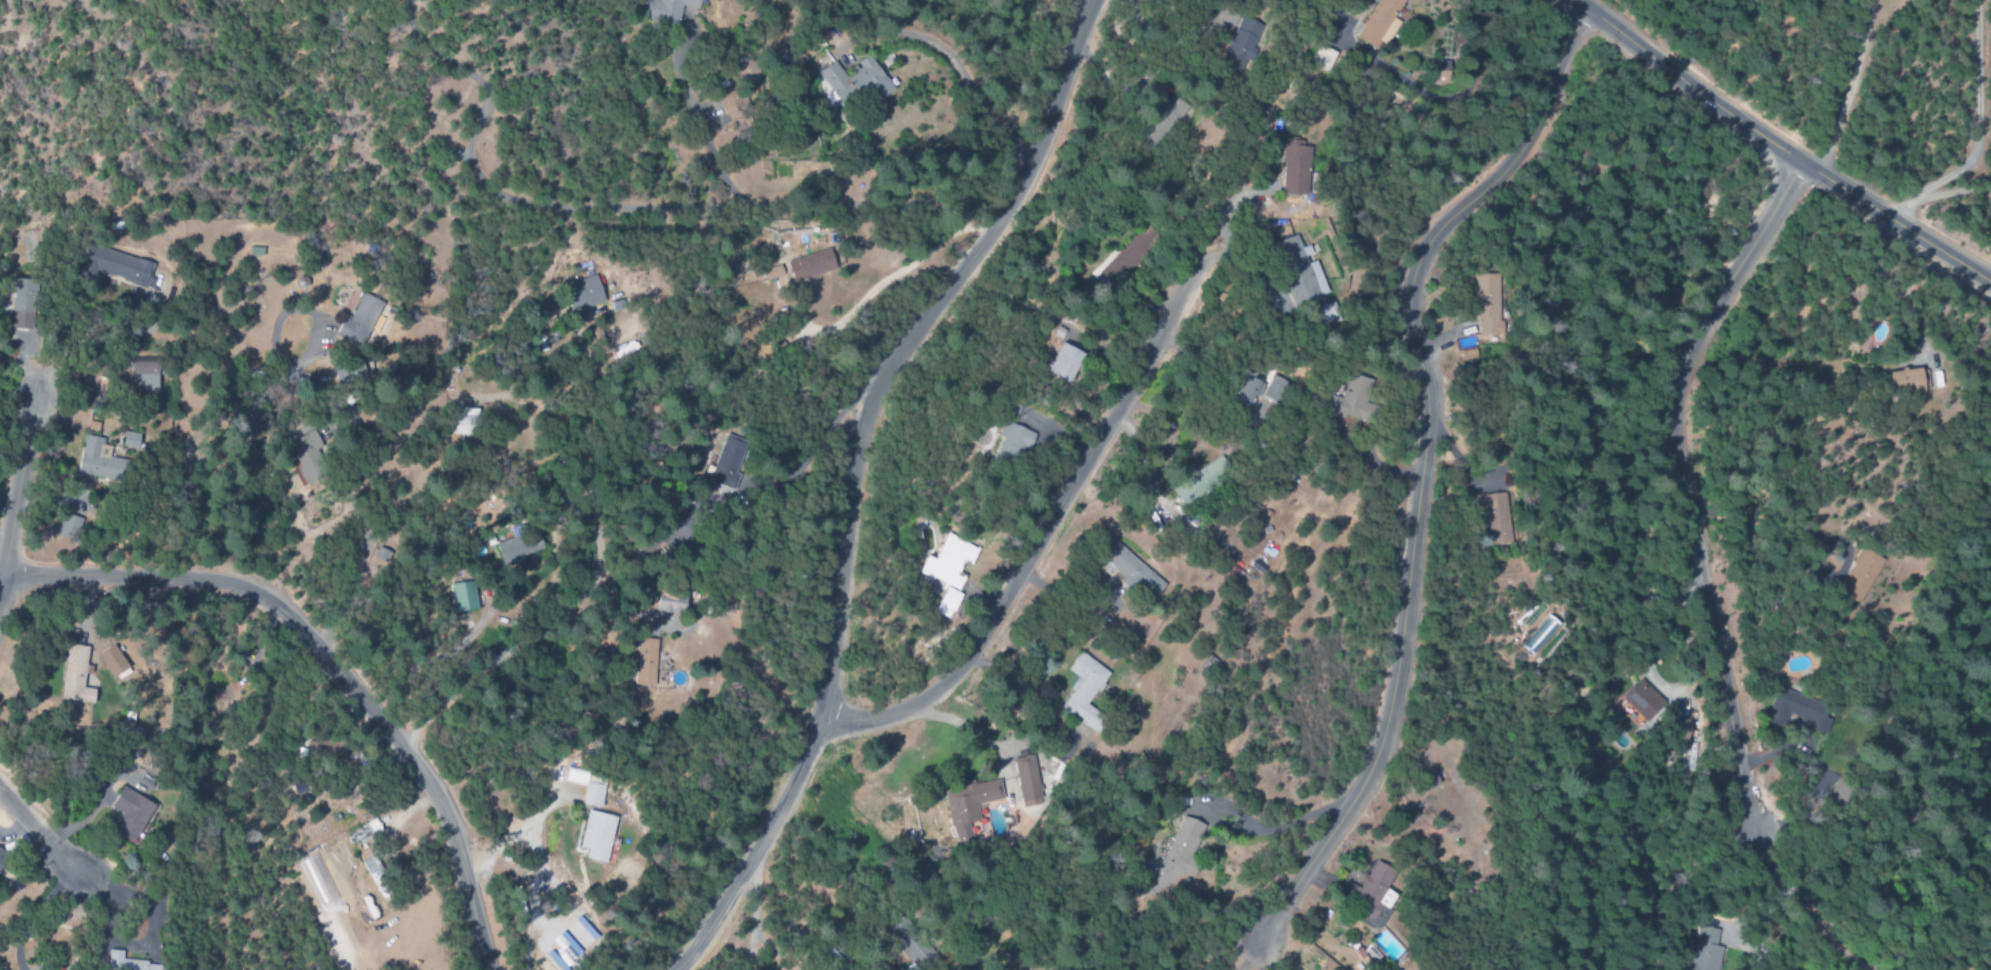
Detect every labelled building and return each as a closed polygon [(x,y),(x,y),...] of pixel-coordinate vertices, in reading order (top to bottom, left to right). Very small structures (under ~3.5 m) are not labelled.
[(698,11),(701,0),(649,0),(645,19),(677,26),(682,6),(698,11)] [(1262,24),(1239,17),(1226,60),(1233,63),(1229,73),(1245,78),(1262,24)] [(1315,68),(1329,73),(1337,53),(1322,48),(1315,68)] [(840,105),(867,88),(876,102),(893,91),(870,55),(856,64),(857,65),(844,73),(836,62),(819,72),(840,105)] [(750,112),(741,88),(718,96),(727,120),(750,112)] [(1178,124),(1191,107),(1175,95),(1162,112),(1178,124)] [(1308,141),(1284,140),(1283,166),(1307,167),(1308,141)] [(1117,253),(1132,269),(1147,255),(1142,250),(1147,246),(1136,234),(1117,253)] [(1319,260),(1309,263),(1307,256),(1313,254),(1310,244),(1301,247),(1297,234),(1274,241),(1293,305),(1329,294),(1319,260)] [(79,276),(97,280),(98,275),(153,288),(155,279),(149,278),(153,262),(86,246),(79,276)] [(836,269),(830,249),(787,261),(794,282),(836,269)] [(1500,274),(1473,274),(1474,319),(1479,319),(1479,337),(1461,337),(1461,360),(1477,360),(1477,343),(1503,343),(1503,321),(1500,321),(1500,274)] [(604,304),(599,276),(567,283),(573,311),(604,304)] [(9,328),(31,330),(35,282),(13,280),(9,328)] [(382,303),(362,294),(349,321),(344,319),(336,335),(362,347),(382,303)] [(1321,306),(1328,326),(1342,320),(1335,301),(1321,306)] [(1047,370),(1069,383),(1085,354),(1063,342),(1047,370)] [(132,362),(132,393),(158,393),(157,362),(132,362)] [(1926,392),(1925,383),(1929,383),(1927,368),(1889,372),(1892,396),(1926,392)] [(1361,420),(1373,379),(1351,373),(1344,397),(1333,394),(1334,388),(1324,386),(1318,409),(1361,420)] [(1288,380),(1272,374),(1264,397),(1280,403),(1288,380)] [(1233,398),(1255,407),(1265,382),(1253,377),(1252,379),(1242,375),(1233,398)] [(477,435),(477,409),(454,408),(453,435),(477,435)] [(1031,433),(1007,422),(992,455),(1016,466),(1031,433)] [(287,442),(305,483),(327,474),(316,449),(320,447),(313,431),(287,442)] [(710,481),(734,489),(740,470),(737,469),(746,441),(725,434),(710,481)] [(77,476),(105,481),(109,455),(100,454),(102,438),(84,435),(77,476)] [(1173,487),(1185,506),(1233,475),(1221,456),(1173,487)] [(1480,496),(1482,517),(1486,516),(1490,547),(1512,544),(1506,493),(1480,496)] [(80,519),(66,513),(57,535),(72,541),(80,519)] [(543,550),(538,531),(496,541),(503,567),(519,563),(517,557),(543,550)] [(979,548),(945,534),(935,560),(925,556),(918,573),(958,590),(964,578),(957,575),(962,562),(971,566),(979,548)] [(1103,559),(1154,600),(1167,584),(1116,543),(1103,559)] [(1862,603),(1883,558),(1861,547),(1839,592),(1862,603)] [(477,610),(474,582),(452,584),(455,612),(477,610)] [(949,619),(960,594),(945,587),(934,613),(949,619)] [(685,615),(687,594),(659,591),(656,612),(685,615)] [(655,686),(657,639),(637,639),(635,686),(655,686)] [(60,700),(93,704),(95,690),(83,688),(88,647),(67,644),(60,700)] [(98,654),(110,678),(128,669),(115,645),(98,654)] [(1111,673),(1080,651),(1067,669),(1078,677),(1071,688),(1073,690),(1061,708),(1094,732),(1104,718),(1087,706),(1111,673)] [(1639,729),(1665,704),(1642,680),(1616,706),(1639,729)] [(343,739),(316,742),(318,759),(344,756),(343,739)] [(1014,758),(1021,803),(1041,800),(1034,755),(1014,758)] [(605,786),(587,783),(588,772),(567,769),(565,782),(586,785),(582,805),(602,808),(605,786)] [(945,790),(953,837),(981,832),(976,805),(1003,800),(999,780),(974,785),(973,780),(961,782),(962,787),(945,790)] [(154,803),(121,787),(111,808),(123,813),(113,833),(135,843),(154,803)] [(608,863),(616,816),(587,811),(581,848),(588,849),(586,860),(608,863)] [(1203,823),(1179,815),(1154,883),(1178,892),(1203,823)] [(1397,871),(1376,861),(1369,876),(1365,874),(1359,887),(1345,880),(1336,899),(1374,918),(1397,871)] [(578,937),(572,942),(563,932),(560,935),(580,956),(600,939),(579,916),(569,926),(578,937)] [(888,929),(908,961),(918,955),(914,949),(918,946),(903,920),(888,929)] [(1720,930),(1699,926),(1692,964),(1686,963),(1685,969),(1720,969),(1724,947),(1717,946),(1720,930)] [(123,951),(109,951),(107,969),(161,969),(161,963),(123,961),(123,951)]
